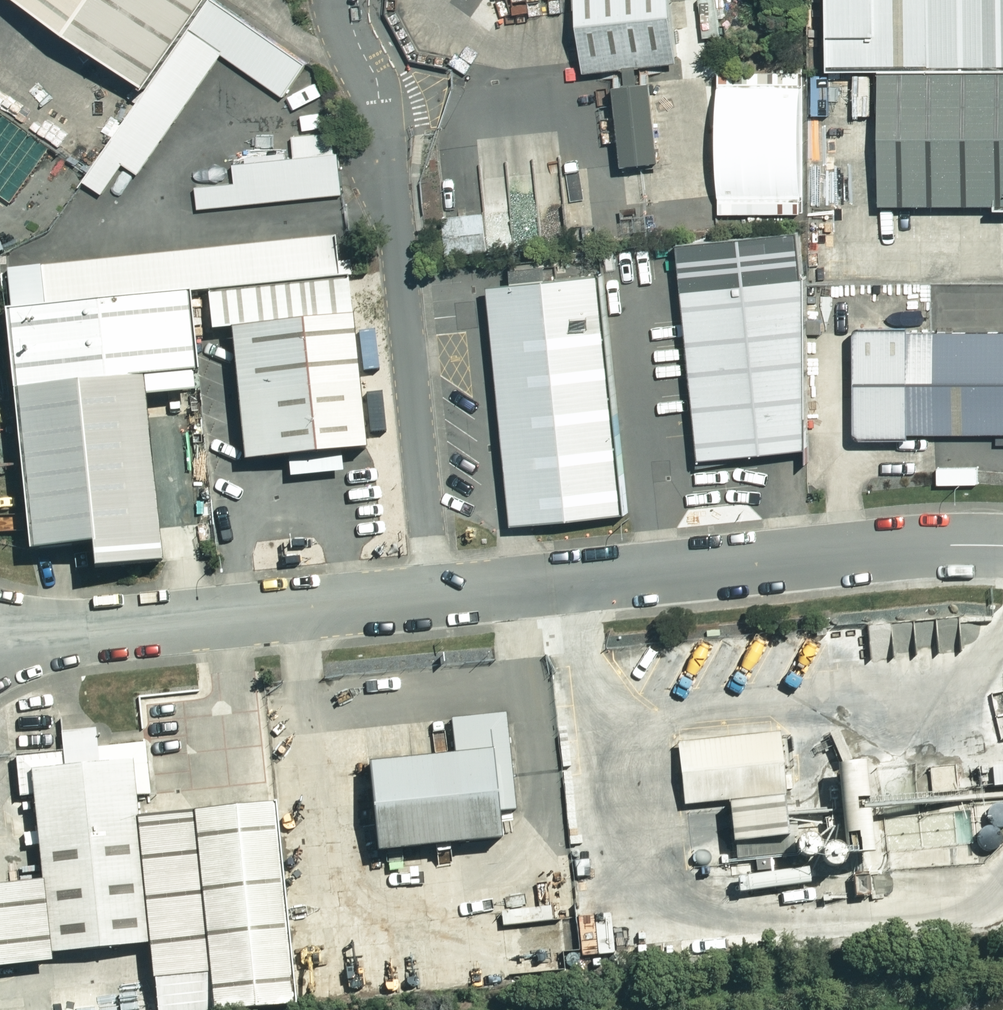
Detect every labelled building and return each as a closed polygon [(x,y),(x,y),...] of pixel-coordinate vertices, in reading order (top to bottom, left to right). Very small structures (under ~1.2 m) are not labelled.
[(145,83),(202,0),(26,0),(145,83)] [(218,0),(202,0),(145,83),(80,178),(100,191),(121,161),(138,173),(221,51),(280,91),(303,58),(218,0)] [(825,63),(878,64),(1002,64),(1002,0),(824,0),(825,63)] [(678,4),(567,9),(571,105),(682,100),(678,4)] [(878,64),(878,199),(1002,199),(1002,64),(878,64)] [(331,129),(290,133),(292,154),(231,161),(233,181),(195,185),(198,205),(340,191),(336,149),(333,149),(331,129)] [(450,258),(489,256),(487,216),(448,218),(450,258)] [(795,226),(676,238),(695,454),(802,441),(800,272),(795,226)] [(344,274),(352,273),(350,260),(333,261),(331,234),(4,265),(8,305),(186,288),(204,287),(344,274)] [(599,267),(485,278),(487,298),(510,518),(623,506),(599,267)] [(344,274),(204,287),(208,326),(227,324),(240,455),(361,443),(359,428),(386,425),(382,385),(355,388),(344,274)] [(8,305),(0,306),(0,332),(21,545),(83,539),(85,562),(154,555),(138,390),(189,385),(187,368),(194,367),(186,288),(8,305)] [(858,322),(853,327),(852,429),(857,434),(905,433),(905,430),(1002,429),(1002,328),(906,328),(906,322),(858,322)] [(994,695),(997,721),(1002,720),(1002,693),(994,695)] [(452,751),(364,759),(372,846),(499,834),(497,808),(513,806),(504,711),(449,716),(452,751)] [(146,940),(132,811),(130,792),(148,790),(142,740),(95,745),(93,726),(58,729),(60,749),(12,754),(16,794),(29,793),(38,877),(46,950),(146,940)] [(778,731),(677,741),(683,804),(724,799),(728,838),(783,832),(779,794),(785,794),(778,731)] [(955,764),(932,765),(934,795),(957,794),(955,764)] [(870,768),(844,771),(853,865),(879,862),(870,768)] [(132,811),(146,940),(153,1009),(257,1009),(291,1006),(268,797),(132,811)] [(839,850),(827,855),(823,847),(816,843),(806,846),(802,854),(803,861),(807,866),(816,868),(826,863),(829,871),(837,875),(843,874),(848,870),(851,864),(850,857),(845,852),(839,850)] [(47,958),(46,950),(38,877),(0,881),(0,963),(47,958)]
